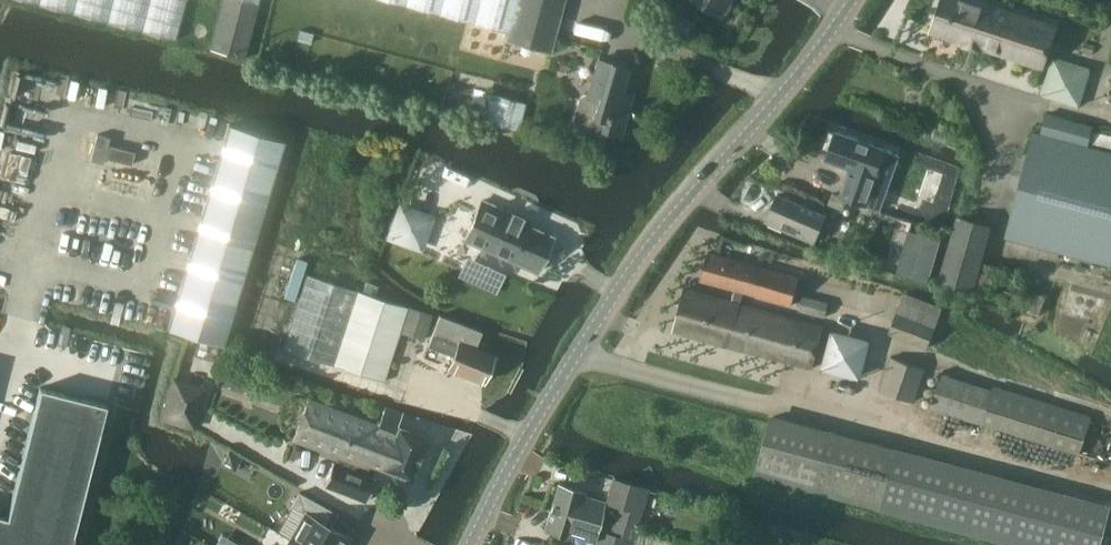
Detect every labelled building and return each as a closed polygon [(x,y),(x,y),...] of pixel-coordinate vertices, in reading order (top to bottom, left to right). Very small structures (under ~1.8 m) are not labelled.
[(175,39),(185,0),(26,0),(175,39)] [(209,48),(244,57),(259,0),(222,0),(209,48)] [(508,34),(506,41),(551,53),(566,0),(380,0),(508,34)] [(723,16),(732,1),(730,0),(694,0),(723,16)] [(938,32),(936,36),(951,41),(953,36),(964,40),(965,37),(981,43),(981,45),(1042,65),(1054,27),(983,4),(984,0),(983,0),(942,0),(932,30),(938,32)] [(678,11),(671,25),(689,35),(697,22),(678,11)] [(1054,51),(1041,91),(1080,103),(1093,64),(1054,51)] [(598,59),(588,93),(579,98),(573,121),(577,129),(603,136),(612,131),(622,134),(633,94),(622,91),(629,68),(598,59)] [(491,92),(483,121),(518,130),(525,101),(491,92)] [(1087,146),(1093,126),(1046,114),(1041,134),(1034,132),(1006,238),(1110,266),(1110,153),(1087,146)] [(284,141),(229,124),(167,328),(223,345),(284,141)] [(936,126),(933,137),(945,141),(949,131),(936,126)] [(1091,142),(1110,145),(1110,131),(1093,128),(1091,142)] [(850,169),(846,182),(841,196),(845,198),(867,205),(886,150),(835,132),(826,160),(850,169)] [(767,221),(814,241),(825,214),(778,194),(767,221)] [(832,194),(828,205),(841,209),(845,198),(841,196),(832,194)] [(884,196),(880,208),(895,214),(900,202),(884,196)] [(465,238),(506,256),(538,271),(554,236),(529,225),(531,221),(523,217),(524,215),(513,210),(512,213),(483,199),(465,238)] [(420,244),(430,217),(403,207),(393,234),(420,244)] [(992,226),(956,216),(938,280),(974,290),(992,226)] [(926,235),(916,269),(931,273),(941,239),(926,235)] [(802,277),(745,262),(729,258),(709,253),(701,281),(735,290),(732,302),(686,289),(675,332),(677,332),(728,345),(810,366),(810,368),(812,368),(823,326),(742,304),(745,293),(794,306),(802,277)] [(296,258),(283,297),(294,301),(307,261),(296,258)] [(496,293),(505,275),(468,258),(460,277),(496,293)] [(432,315),(408,308),(377,298),(380,287),(367,283),(364,294),(308,276),(284,349),(384,381),(400,331),(424,339),(432,315)] [(1032,290),(1025,309),(1038,314),(1045,295),(1032,290)] [(903,294),(888,333),(926,348),(941,309),(903,294)] [(801,311),(825,317),(828,303),(804,297),(801,311)] [(483,382),(493,355),(475,348),(481,332),(440,316),(428,346),(454,356),(449,369),(483,382)] [(830,327),(824,367),(864,373),(871,333),(830,327)] [(925,368),(920,366),(892,357),(881,391),(914,402),(925,368)] [(931,407),(1079,454),(1090,421),(942,374),(931,407)] [(193,427),(200,403),(186,399),(190,383),(174,378),(162,417),(193,427)] [(107,403),(40,387),(7,516),(0,514),(0,544),(71,544),(107,403)] [(397,426),(402,413),(385,407),(380,420),(378,425),(308,398),(293,438),(338,455),(352,461),(349,468),(365,474),(369,463),(411,479),(427,438),(397,426)] [(896,458),(770,423),(757,475),(1007,544),(1104,544),(1110,519),(1110,517),(896,458)] [(228,451),(221,464),(235,471),(241,458),(228,451)] [(374,478),(365,474),(349,468),(352,461),(338,455),(335,463),(333,462),(324,485),(366,501),(374,478)] [(559,484),(554,501),(637,525),(647,490),(613,480),(607,502),(584,496),(585,492),(559,484)] [(291,538),(290,539),(302,544),(343,544),(348,537),(322,522),(330,509),(299,492),(291,506),(304,514),(291,538)] [(637,525),(554,501),(546,529),(572,537),(573,533),(595,539),(593,544),(631,544),(637,525)]
